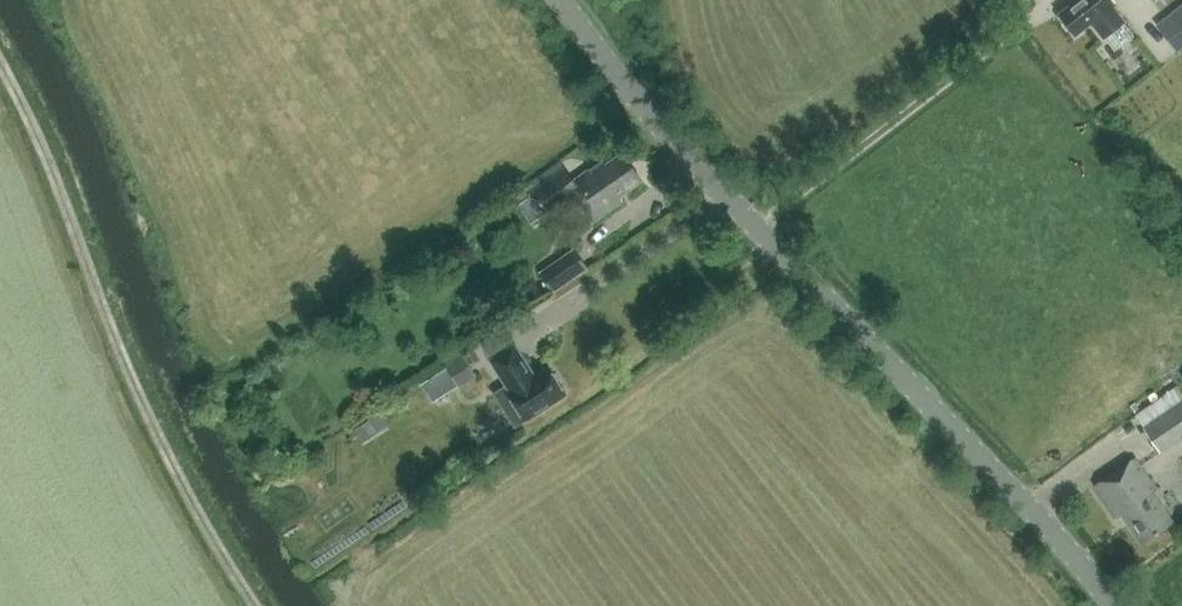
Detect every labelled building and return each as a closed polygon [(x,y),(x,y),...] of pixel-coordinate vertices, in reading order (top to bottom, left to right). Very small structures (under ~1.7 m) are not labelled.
[(1092,21),(1104,36),(1125,20),(1113,5),(1114,4),(1110,0),(1076,0),(1060,13),(1076,34),(1092,21)] [(1160,25),(1181,51),(1181,50),(1181,16),(1180,18),(1175,12),(1160,25)] [(531,193),(543,210),(547,214),(576,194),(595,220),(624,199),(621,195),(643,179),(623,152),(607,163),(604,159),(575,179),(567,167),(531,193)] [(539,271),(553,291),(589,267),(574,246),(539,271)] [(525,420),(526,419),(567,393),(549,364),(535,374),(515,343),(491,359),(506,383),(510,389),(507,391),(525,420)] [(478,375),(464,354),(446,365),(460,386),(478,375)] [(1135,414),(1161,451),(1181,437),(1181,393),(1177,385),(1135,414)] [(361,442),(388,424),(377,407),(368,414),(370,418),(353,429),(361,442)] [(1140,543),(1173,520),(1153,490),(1157,487),(1136,456),(1093,484),(1116,518),(1121,514),(1140,543)]
